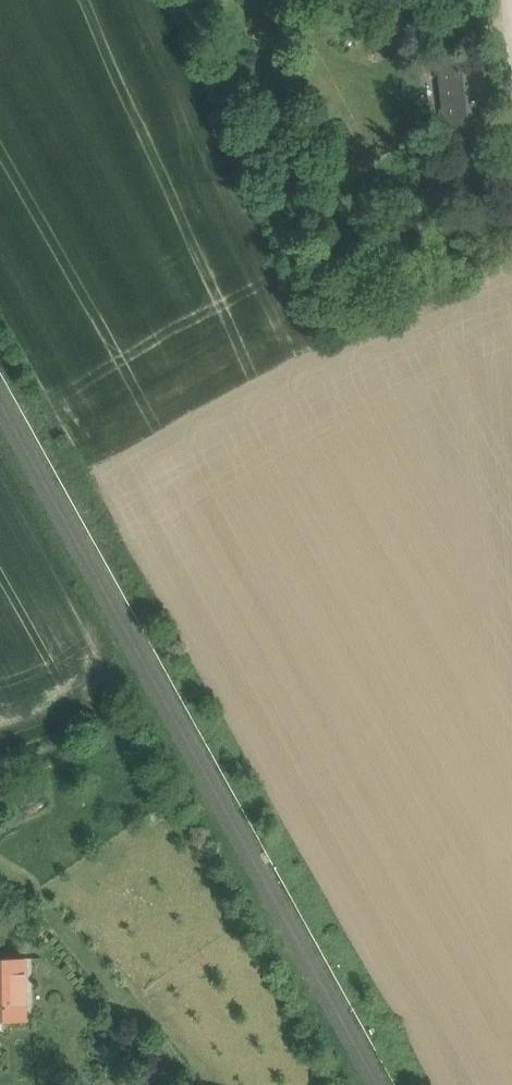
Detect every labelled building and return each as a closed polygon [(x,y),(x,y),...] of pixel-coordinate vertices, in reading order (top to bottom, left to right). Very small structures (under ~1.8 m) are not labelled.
[(484,51),(438,57),(448,140),(494,134),(484,51)] [(27,959),(4,959),(4,1011),(5,1019),(28,1018),(27,959)]
